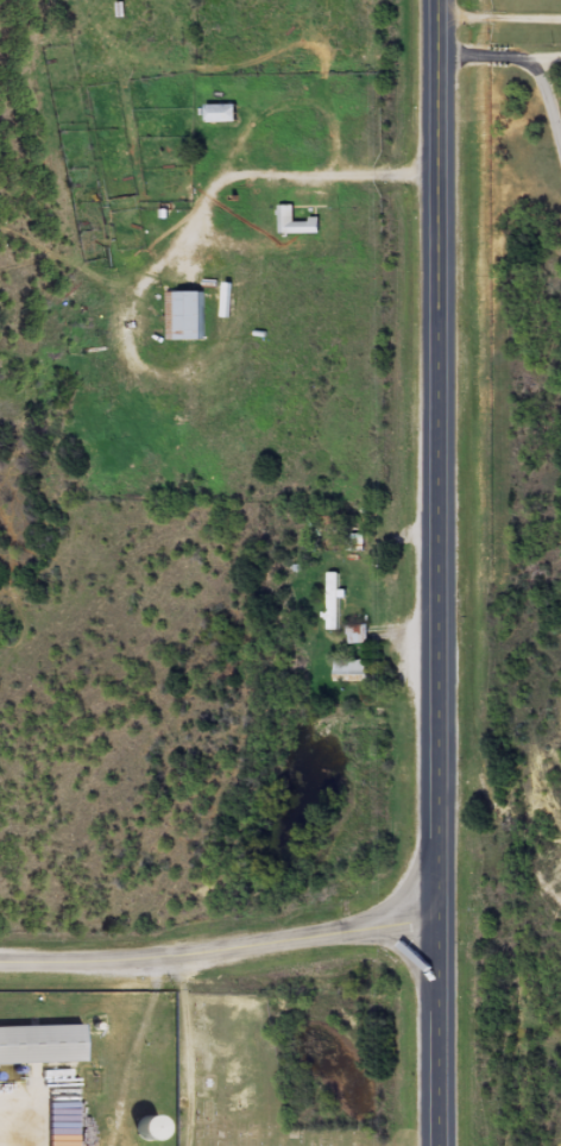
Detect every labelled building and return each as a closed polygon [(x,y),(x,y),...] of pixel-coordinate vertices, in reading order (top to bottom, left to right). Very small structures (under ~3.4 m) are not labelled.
[(239,122),(239,105),(210,105),(210,122),(239,122)] [(296,205),(280,205),(280,234),(322,234),(322,220),(296,220),(296,205)] [(168,340),(209,340),(209,292),(181,292),(169,292),(168,340)] [(329,629),(341,629),(341,572),(329,572),(329,629)] [(369,641),(369,625),(349,625),(349,641),(369,641)] [(370,659),(336,659),(336,680),(370,680),(370,659)] [(88,1063),(88,1025),(0,1026),(0,1064),(88,1063)]
